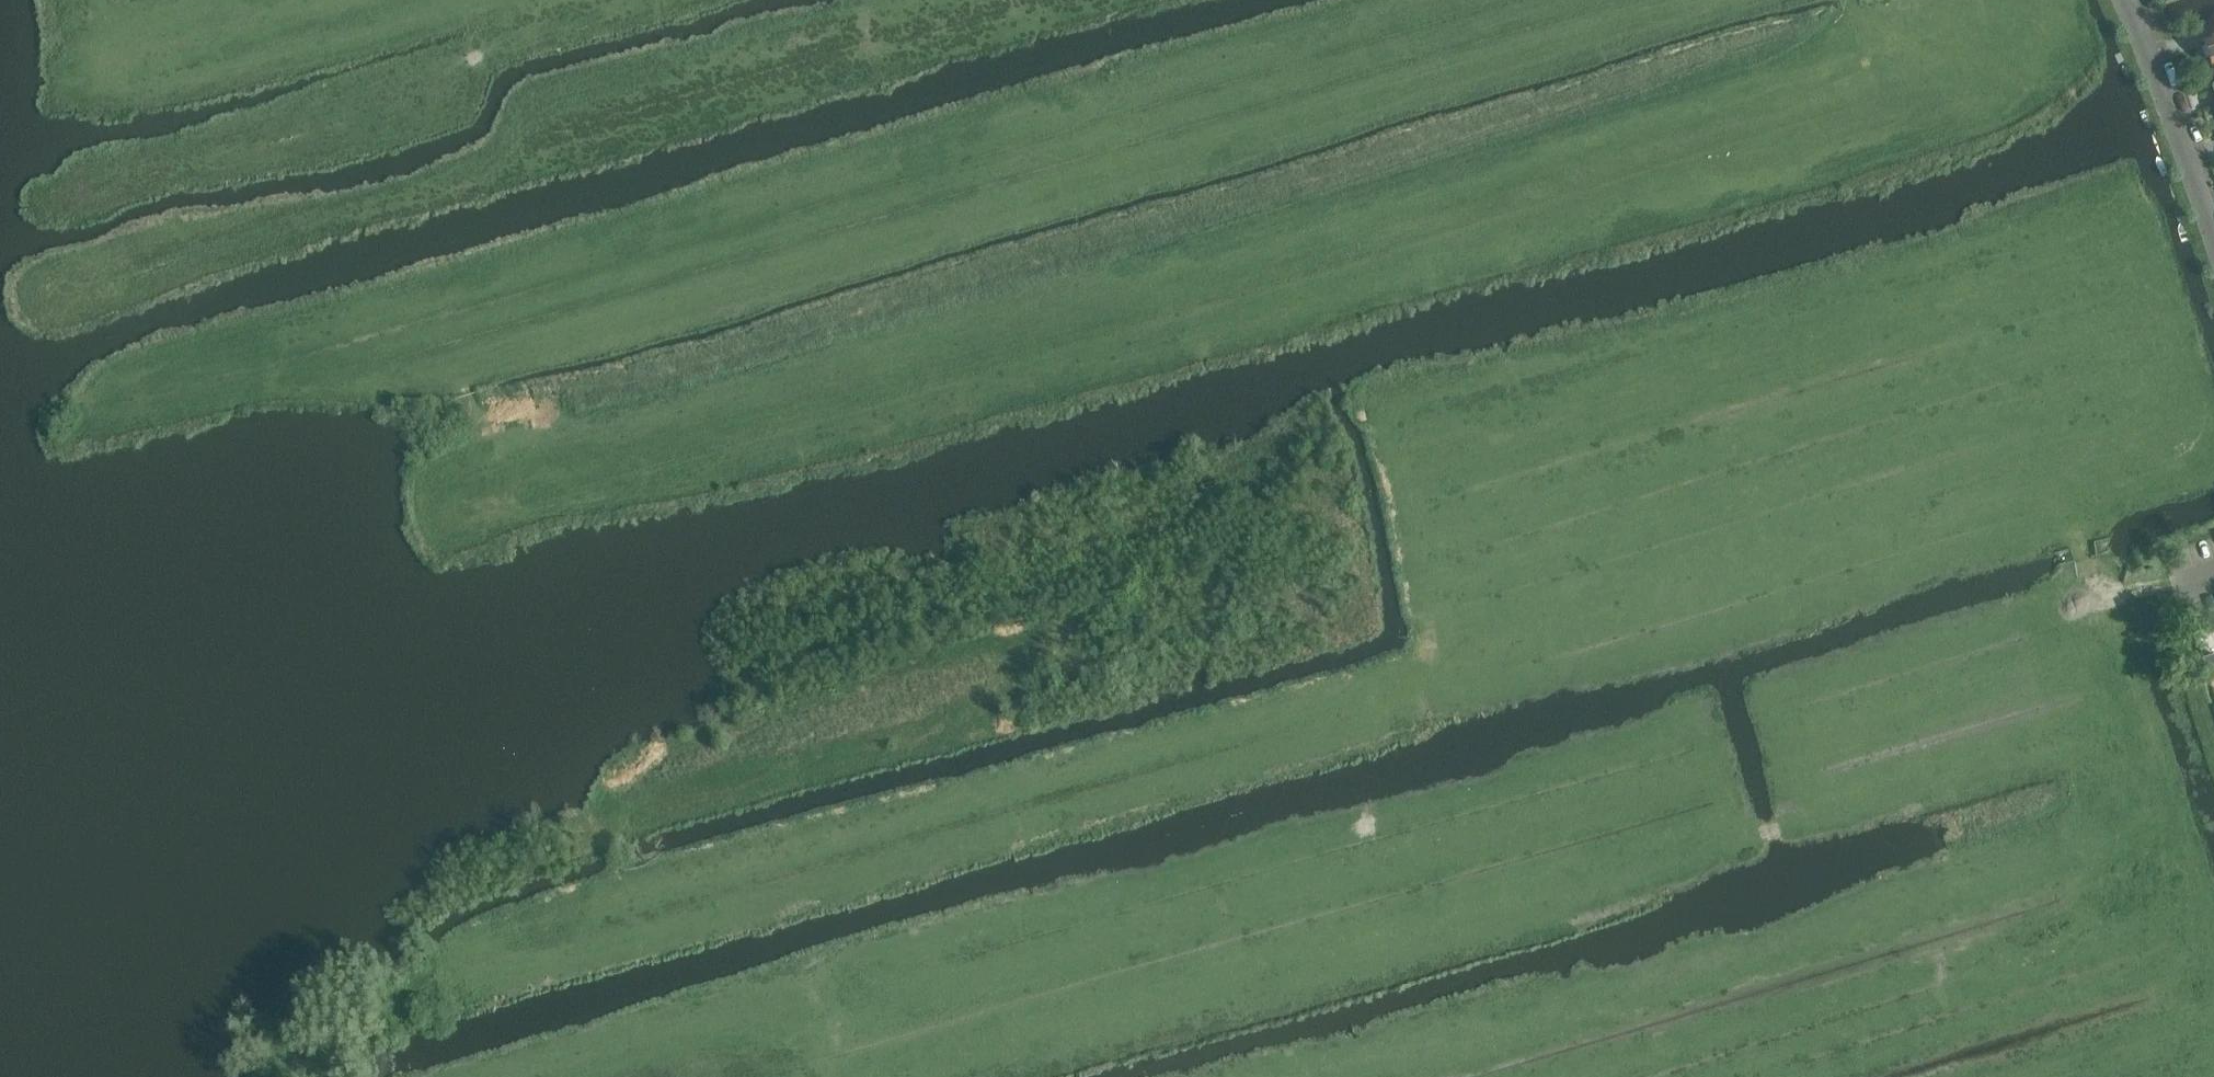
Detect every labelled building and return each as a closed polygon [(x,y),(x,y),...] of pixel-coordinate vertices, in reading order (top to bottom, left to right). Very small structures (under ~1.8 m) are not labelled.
[(2203,43),(2207,53),(2205,57),(2207,63),(2211,65),(2212,68),(2213,67),(2213,39),(2203,43)] [(2207,671),(2213,669),(2213,656),(2203,659),(2207,671)]
